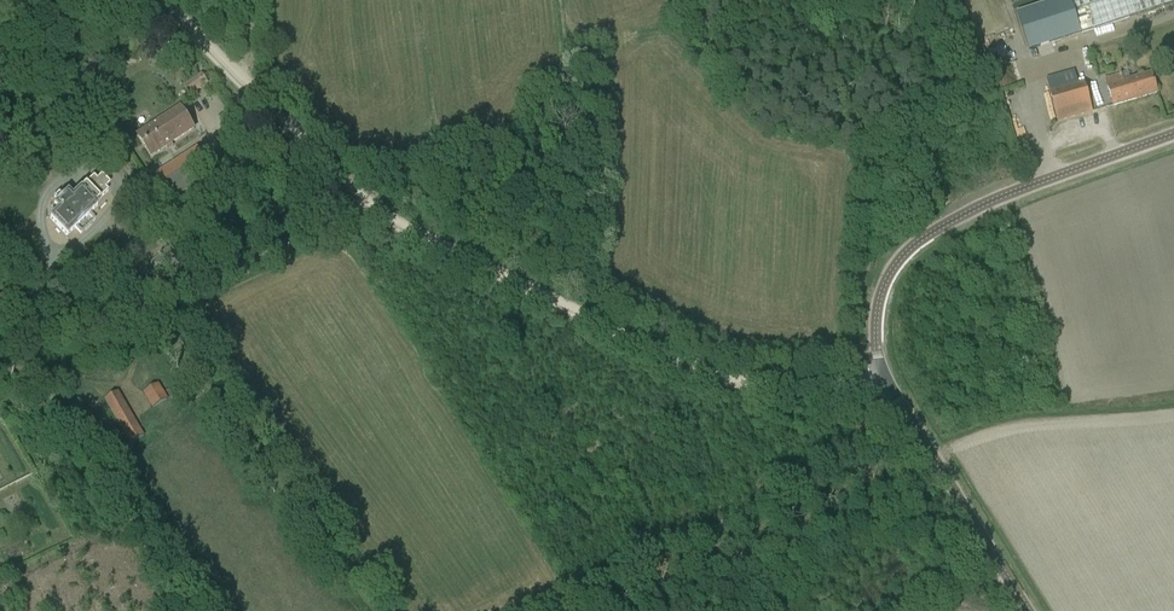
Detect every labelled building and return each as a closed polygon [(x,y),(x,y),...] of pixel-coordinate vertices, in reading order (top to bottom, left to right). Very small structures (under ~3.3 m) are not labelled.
[(1014,14),(1016,13),(1028,51),(1080,34),(1173,4),(1173,0),(1010,0),(1014,14)] [(1086,63),(1094,61),(1095,68),(1101,67),(1099,49),(1084,51),(1086,63)] [(1084,84),(1078,85),(1075,72),(1046,80),(1058,122),(1092,112),(1084,84)] [(1157,93),(1153,82),(1151,74),(1130,80),(1128,73),(1106,80),(1113,106),(1157,93)] [(189,96),(208,84),(202,75),(183,87),(189,96)] [(137,135),(152,157),(194,129),(186,116),(180,107),(137,135)] [(156,176),(171,200),(213,174),(197,149),(156,176)] [(33,167),(28,172),(32,177),(38,172),(33,167)] [(50,219),(58,227),(66,236),(97,206),(95,204),(108,191),(105,188),(110,184),(101,175),(96,180),(93,177),(72,198),(67,193),(54,206),(59,211),(50,219)] [(9,309),(0,297),(0,315),(9,309)] [(153,408),(167,399),(159,385),(144,394),(153,408)] [(131,444),(144,436),(118,393),(105,400),(131,444)]
